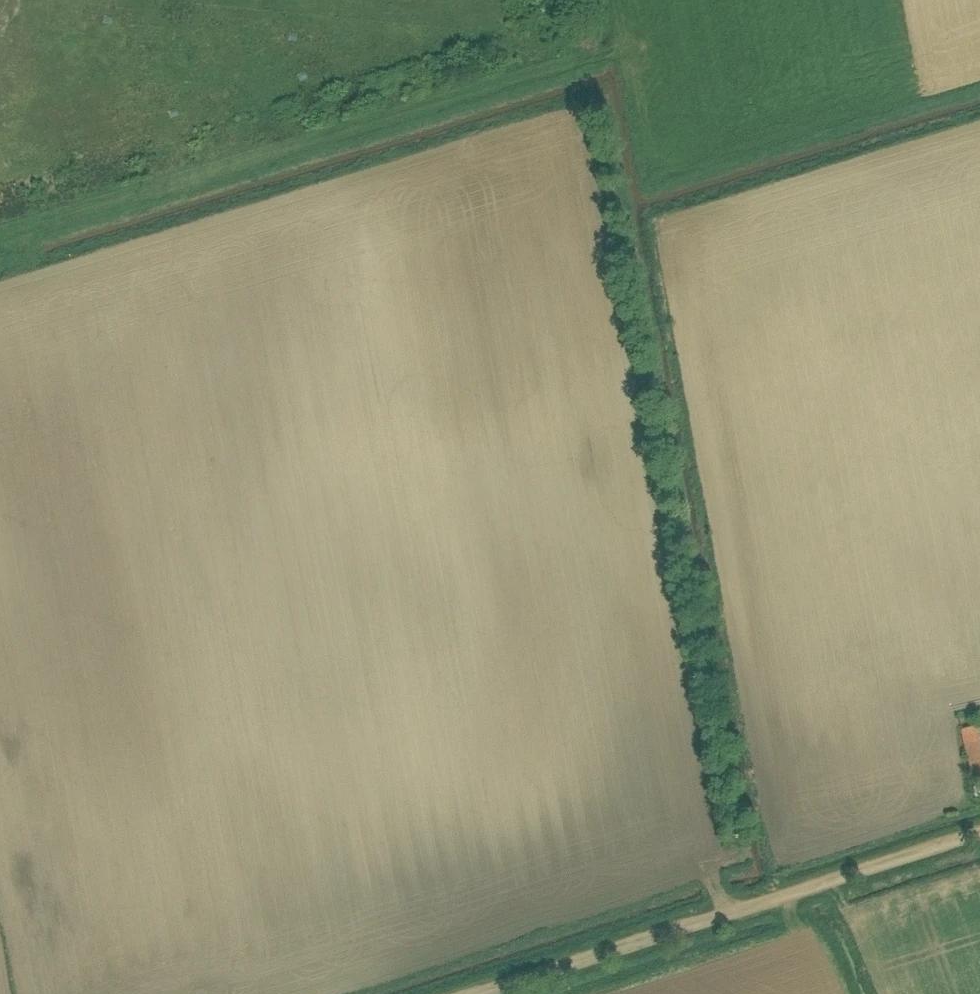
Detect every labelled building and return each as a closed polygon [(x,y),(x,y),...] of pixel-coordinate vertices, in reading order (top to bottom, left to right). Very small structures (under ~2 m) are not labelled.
[(88,23),(80,24),(82,33),(89,32),(88,23)] [(316,29),(309,30),(310,38),(317,37),(316,29)] [(128,44),(121,41),(118,48),(124,51),(128,44)] [(425,44),(418,45),(419,53),(426,52),(425,44)] [(294,83),(287,84),(289,92),(296,91),(294,83)] [(18,98),(11,99),(12,107),(19,106),(18,98)] [(158,105),(152,108),(155,116),(161,113),(158,105)] [(36,142),(29,143),(30,151),(37,150),(36,142)] [(966,729),(972,766),(979,764),(979,727),(966,729)]
